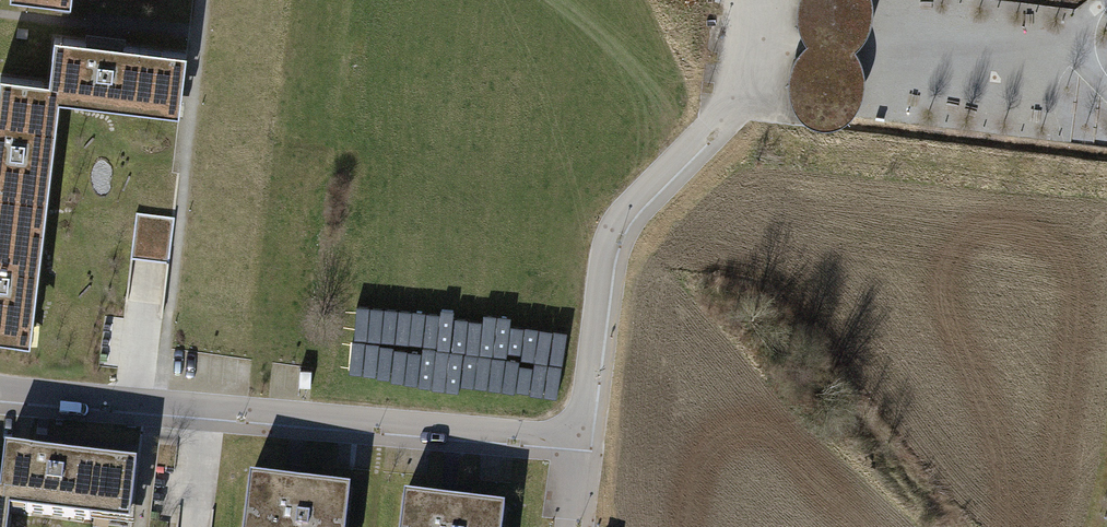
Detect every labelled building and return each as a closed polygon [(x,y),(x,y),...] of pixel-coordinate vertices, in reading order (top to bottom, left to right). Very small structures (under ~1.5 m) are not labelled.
[(798,9),(800,25),(809,44),(797,57),(791,71),(790,86),(795,106),(806,122),(823,128),(840,125),(853,116),(863,97),(866,78),(861,61),(855,49),(867,35),(873,20),(874,3),(873,0),(801,0),(798,9)] [(45,85),(43,98),(57,99),(175,115),(182,56),(50,40),(45,85)] [(57,99),(43,98),(45,85),(0,80),(0,208),(43,213),(57,99)] [(0,208),(0,342),(28,345),(43,213),(0,208)] [(3,440),(0,467),(0,502),(10,503),(130,517),(138,456),(3,440)] [(250,472),(243,526),(345,526),(350,484),(298,478),(250,472)] [(404,490),(399,526),(501,526),(504,503),(451,496),(404,490)] [(10,503),(0,502),(0,526),(8,526),(10,503)]
